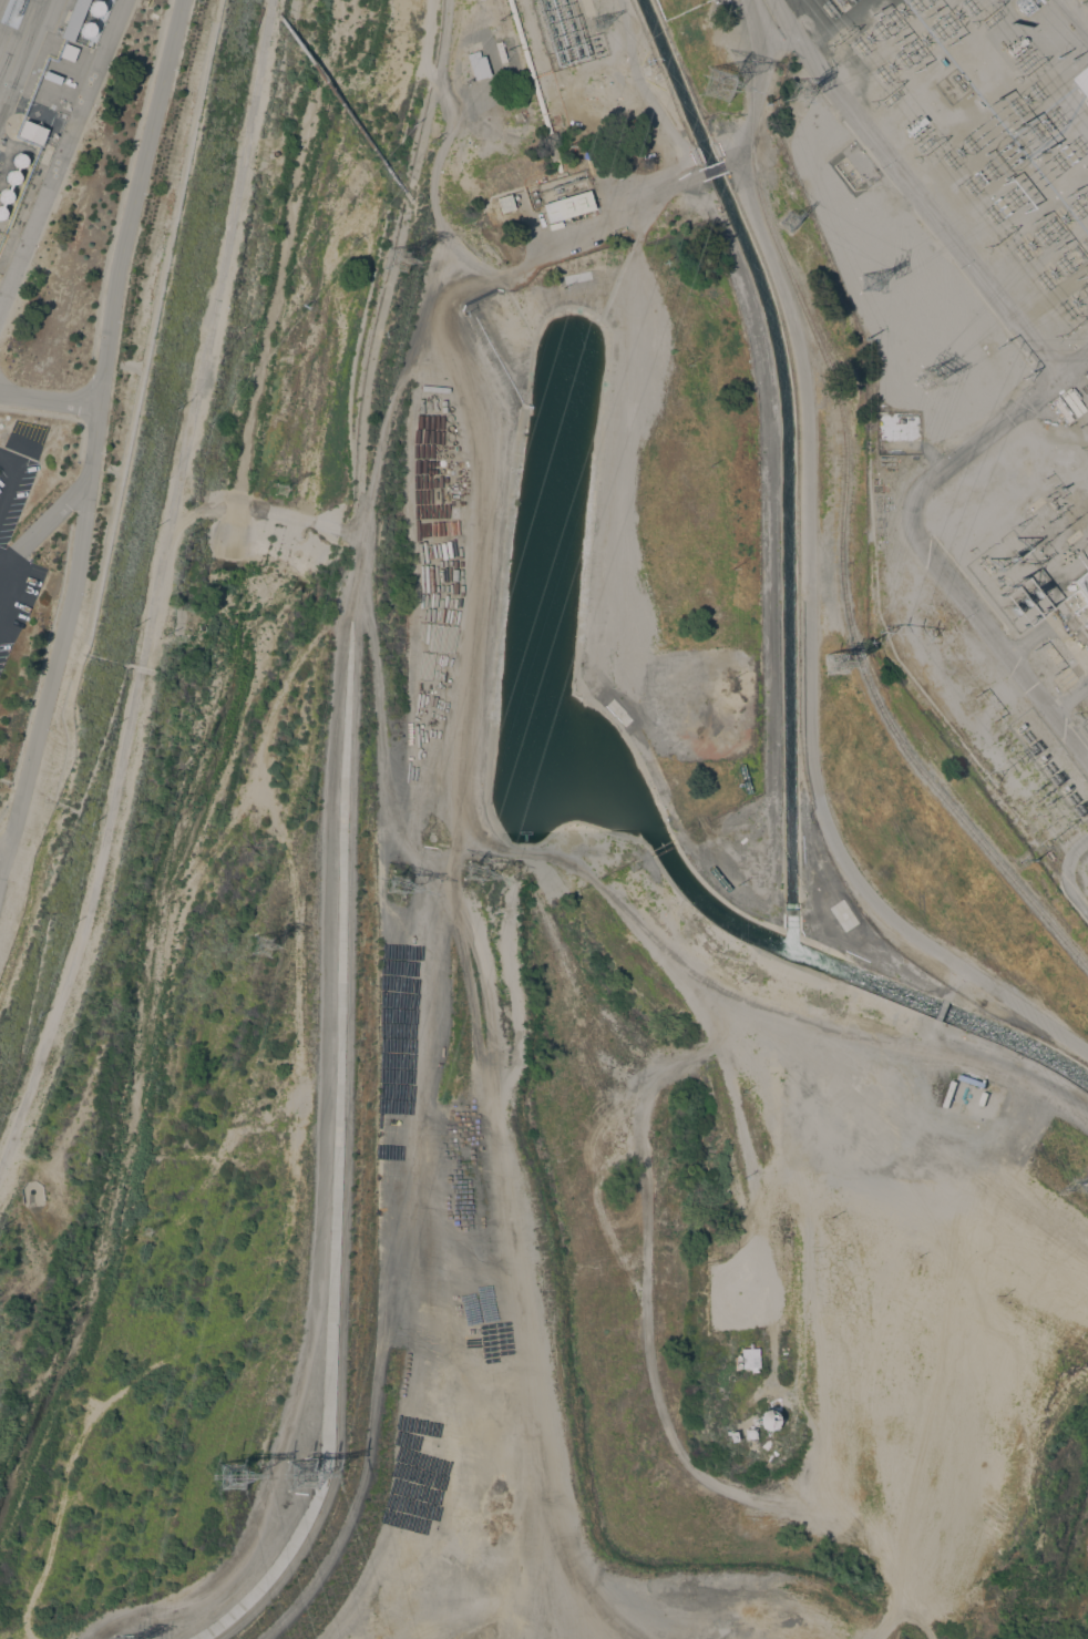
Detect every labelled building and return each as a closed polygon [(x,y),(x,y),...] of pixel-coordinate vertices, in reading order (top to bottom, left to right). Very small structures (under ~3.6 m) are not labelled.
[(60,37),(75,0),(90,0),(73,42),(60,37)] [(102,14),(101,14),(99,16),(95,16),(93,14),(92,13),(90,11),(90,9),(90,8),(91,4),(92,3),(94,1),(96,1),(100,1),(101,2),(102,3),(104,6),(104,8),(104,10),(103,12),(102,14)] [(92,37),(90,38),(88,38),(86,38),(84,37),(82,35),(81,33),(81,31),(81,29),(82,27),(83,24),(85,23),(88,23),(90,23),(92,24),(93,25),(95,28),(95,30),(95,32),(94,34),(92,37)] [(72,61),(76,48),(62,44),(58,56),(72,61)] [(466,54),(479,51),(480,57),(484,55),(490,75),(474,80),(466,54)] [(1070,79),(1087,64),(1087,107),(1085,102),(1087,100),(1070,79)] [(62,78),(59,84),(43,78),(45,71),(62,78)] [(18,136),(24,120),(34,124),(39,121),(41,127),(48,130),(41,145),(18,136)] [(24,167),(22,167),(19,168),(17,167),(16,166),(14,165),(13,163),(13,161),(13,160),(14,157),(17,155),(19,154),(20,154),(22,154),(24,155),(25,157),(27,160),(27,162),(27,164),(25,165),(24,167)] [(7,176),(7,175),(8,173),(9,172),(11,171),(13,171),(16,171),(18,173),(19,174),(20,176),(20,177),(19,181),(19,182),(17,183),(16,184),(12,184),(10,184),(8,183),(7,181),(7,180),(6,177),(7,176)] [(1,203),(0,201),(0,192),(2,191),(4,189),(7,189),(8,189),(10,191),(12,193),(12,194),(13,196),(12,199),(11,202),(10,203),(8,204),(4,204),(3,204),(1,203)] [(589,191),(595,209),(547,223),(542,204),(589,191)] [(515,209),(501,213),(496,198),(511,194),(515,209)] [(1068,581),(1087,565),(1087,606),(1072,586),(1071,587),(1071,588),(1070,590),(1069,590),(1068,590),(1067,590),(1067,588),(1066,587),(1066,586),(1067,585),(1067,584),(1068,584),(1069,584),(1070,584),(1071,584),(1068,581)] [(741,1367),(740,1349),(757,1348),(758,1367),(741,1367)] [(771,1410),(772,1411),(774,1413),(777,1415),(778,1417),(778,1420),(778,1422),(777,1425),(776,1427),(773,1430),(770,1431),(767,1431),(764,1431),(762,1430),(760,1428),(759,1427),(758,1425),(757,1423),(757,1421),(757,1417),(758,1415),(759,1413),(761,1412),(763,1411),(766,1410),(768,1410),(771,1410)] [(745,1428),(749,1428),(749,1426),(752,1425),(752,1428),(755,1428),(756,1438),(746,1440),(745,1428)]
